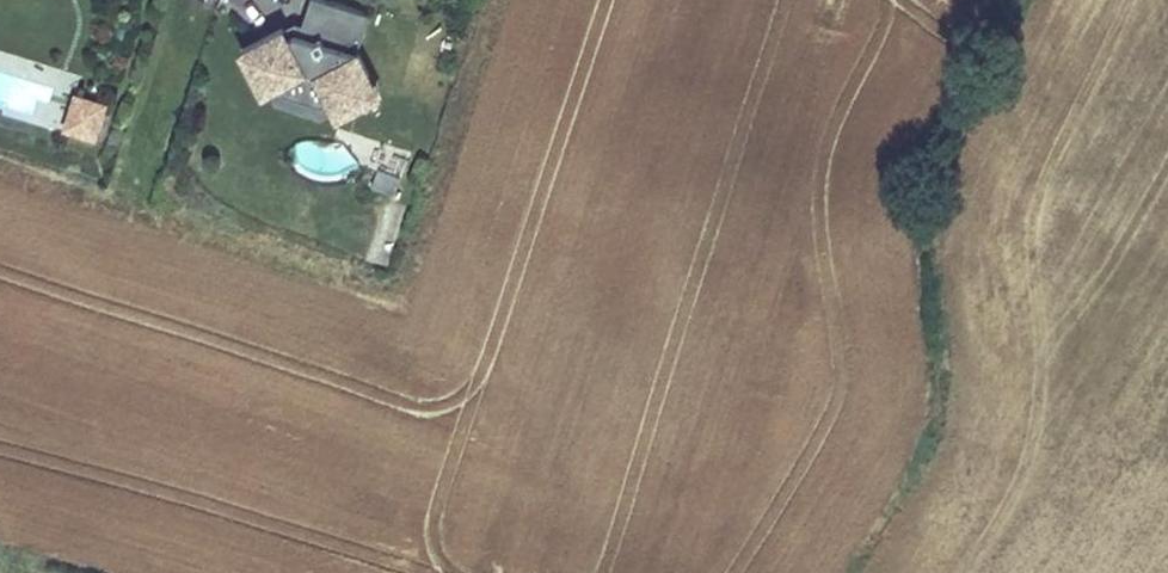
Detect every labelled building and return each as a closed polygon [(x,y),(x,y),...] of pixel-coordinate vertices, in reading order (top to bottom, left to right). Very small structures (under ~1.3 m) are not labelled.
[(355,57),(368,15),(321,0),(309,0),(300,28),(290,25),(232,57),(258,104),(263,102),(329,123),(331,127),(379,103),(355,57)] [(108,107),(70,96),(59,134),(96,145),(108,107)] [(395,195),(400,177),(376,171),(371,188),(395,195)]
